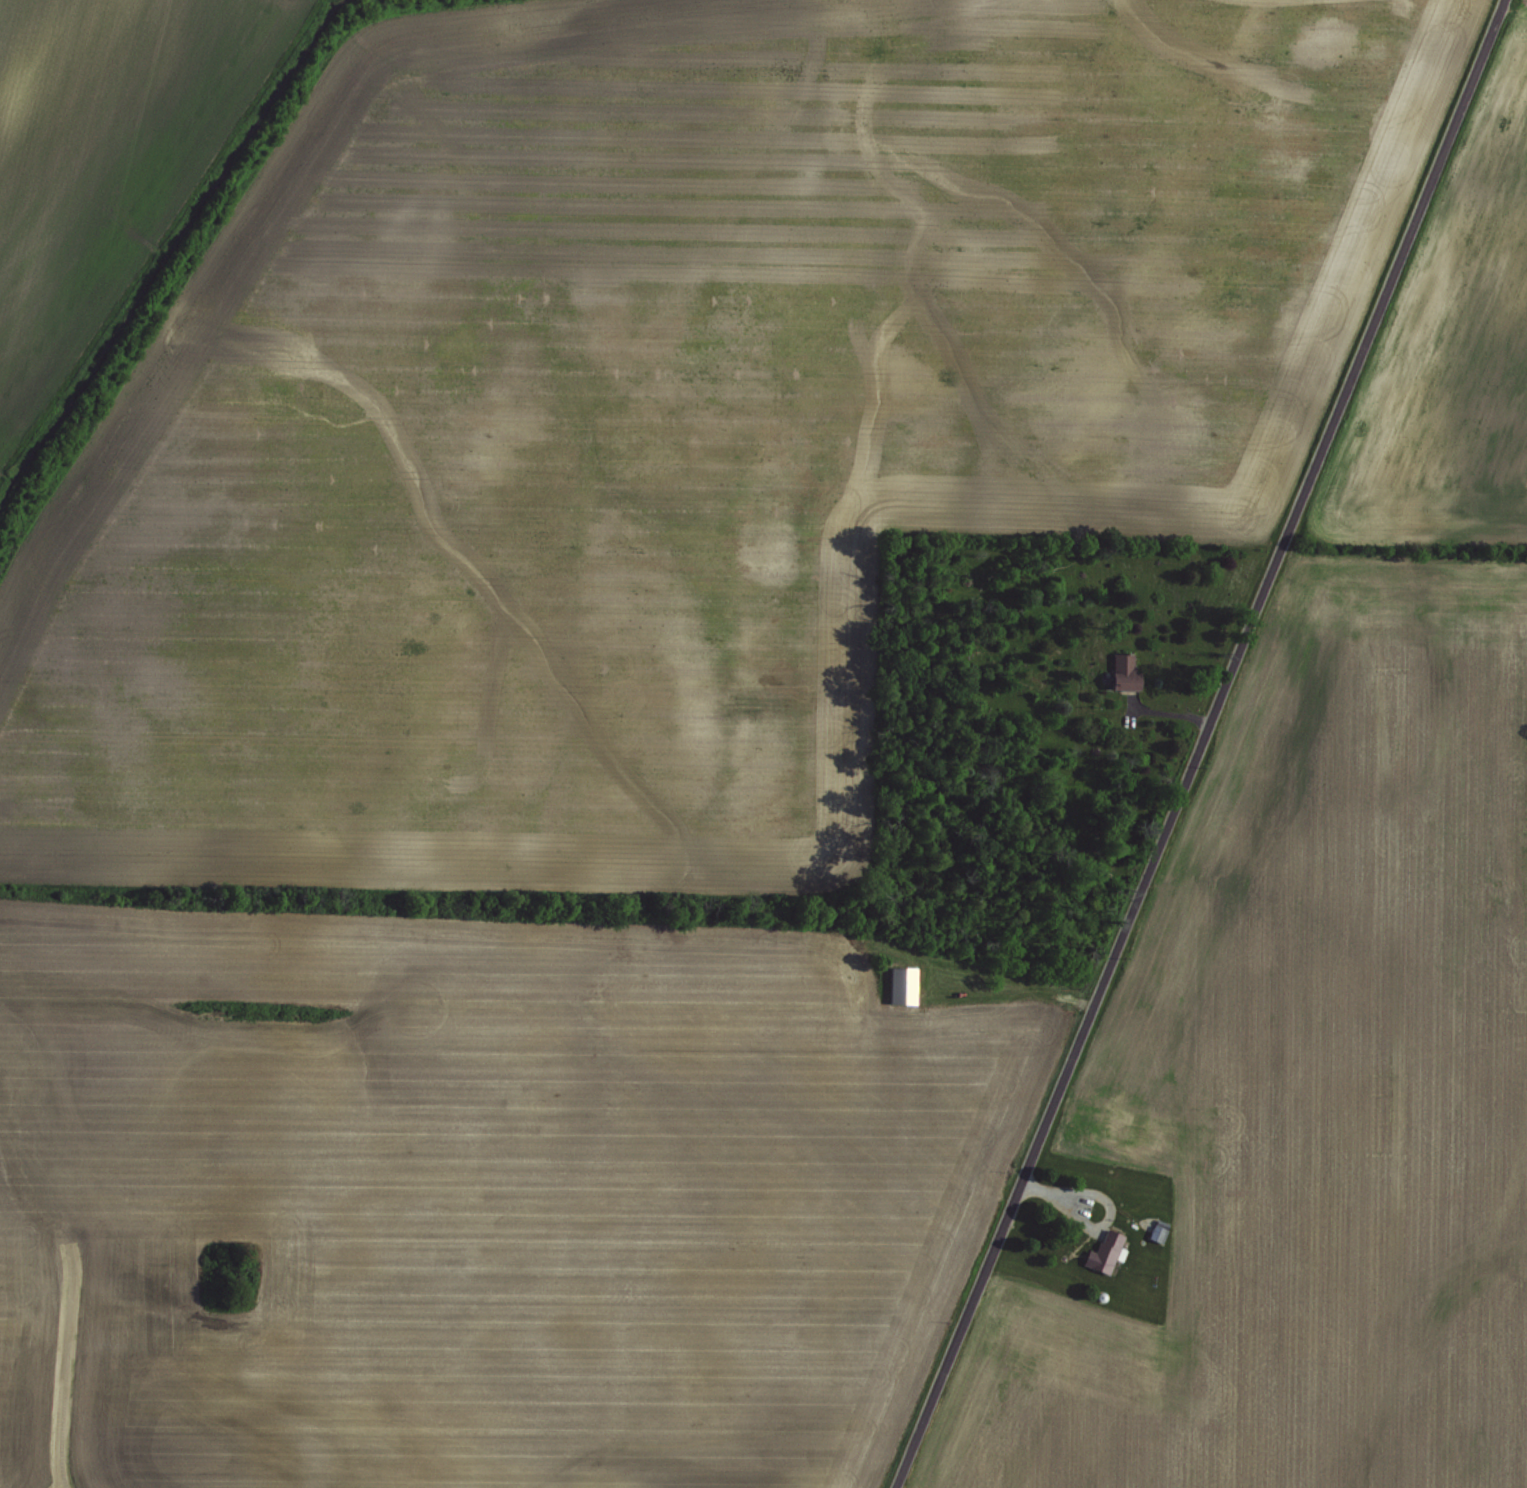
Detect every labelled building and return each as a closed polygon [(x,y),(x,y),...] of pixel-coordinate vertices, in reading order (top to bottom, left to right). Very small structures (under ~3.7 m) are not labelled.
[(1132,687),(1131,650),(1106,651),(1107,688),(1132,687)] [(885,1002),(911,1003),(912,966),(886,965),(885,1002)] [(1158,1242),(1163,1228),(1148,1224),(1144,1237),(1158,1242)] [(1084,1248),(1078,1262),(1103,1273),(1119,1235),(1101,1227),(1091,1251),(1084,1248)]
